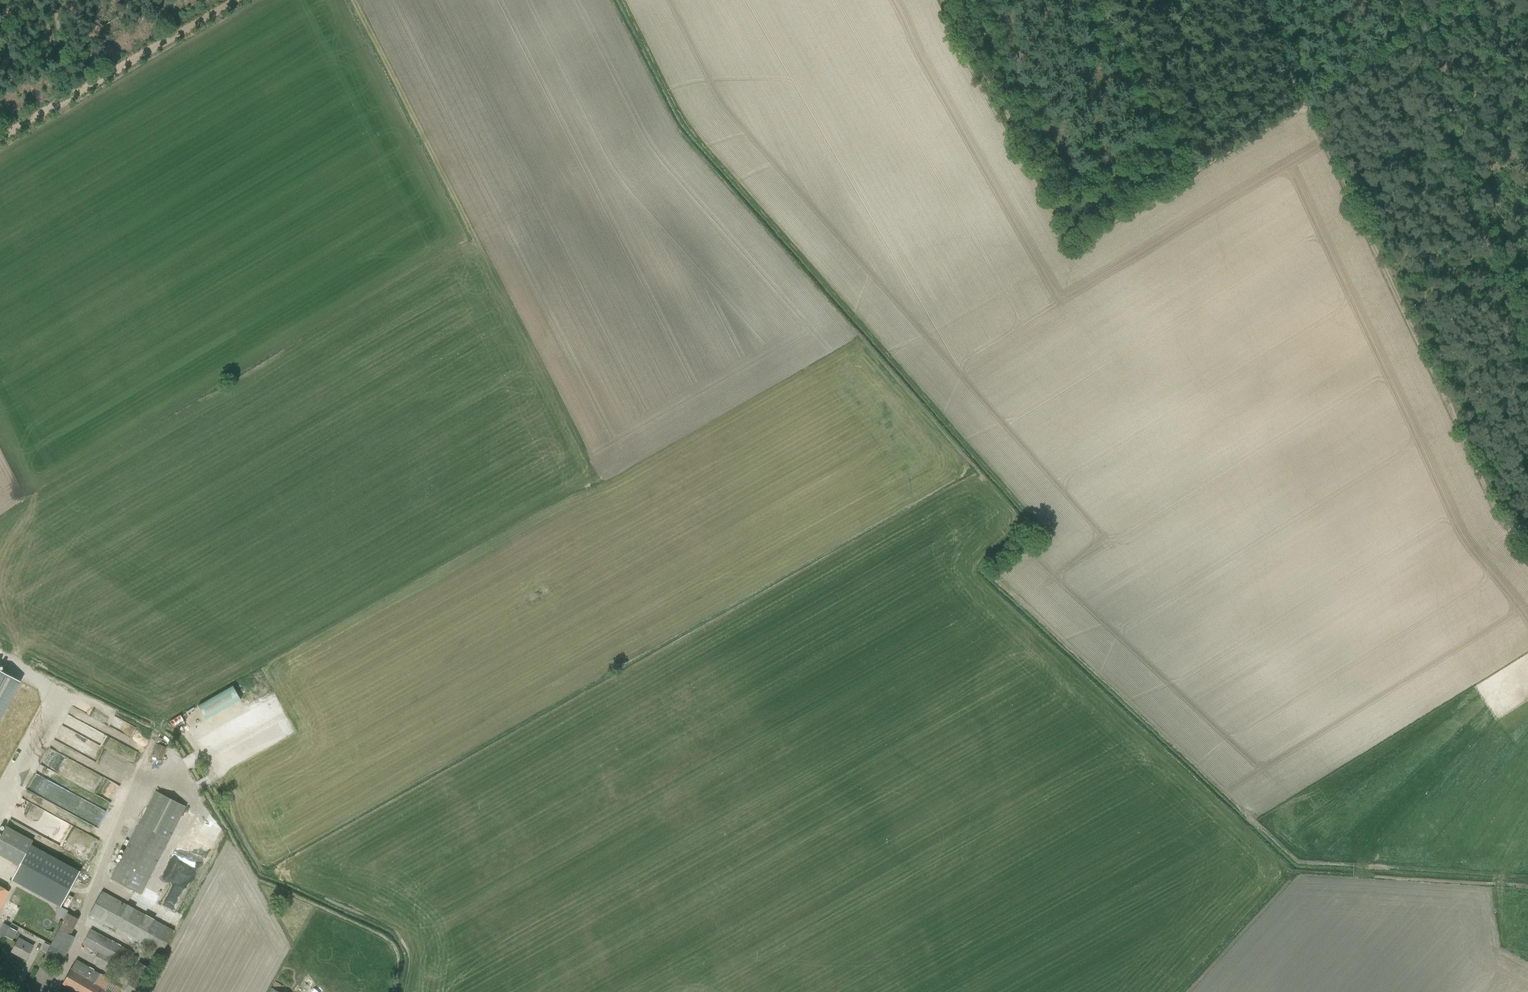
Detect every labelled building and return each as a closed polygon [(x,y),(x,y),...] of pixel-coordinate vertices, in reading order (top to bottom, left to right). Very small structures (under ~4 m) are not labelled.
[(21,681),(0,670),(0,720),(21,681)] [(233,685),(198,705),(206,719),(241,699),(233,685)] [(127,757),(132,747),(67,714),(41,765),(71,780),(81,761),(122,782),(134,760),(127,757)] [(181,715),(170,721),(173,726),(184,720),(181,715)] [(156,791),(140,823),(111,879),(141,894),(186,807),(156,791)] [(0,837),(0,855),(19,866),(12,879),(61,906),(80,871),(31,844),(33,841),(6,826),(0,837)] [(9,892),(0,887),(0,908),(9,892)] [(89,915),(160,954),(173,930),(102,892),(89,915)] [(67,913),(55,935),(56,936),(44,958),(60,966),(74,937),(70,935),(78,919),(67,913)] [(5,938),(10,927),(3,923),(0,929),(0,935),(5,938)] [(82,944),(122,966),(130,951),(91,929),(82,944)] [(11,952),(26,960),(33,946),(19,938),(11,952)] [(121,988),(115,985),(110,982),(112,980),(100,973),(99,974),(93,970),(94,969),(77,959),(63,983),(78,991),(119,991),(121,988)] [(128,983),(139,989),(150,968),(139,962),(128,983)]
